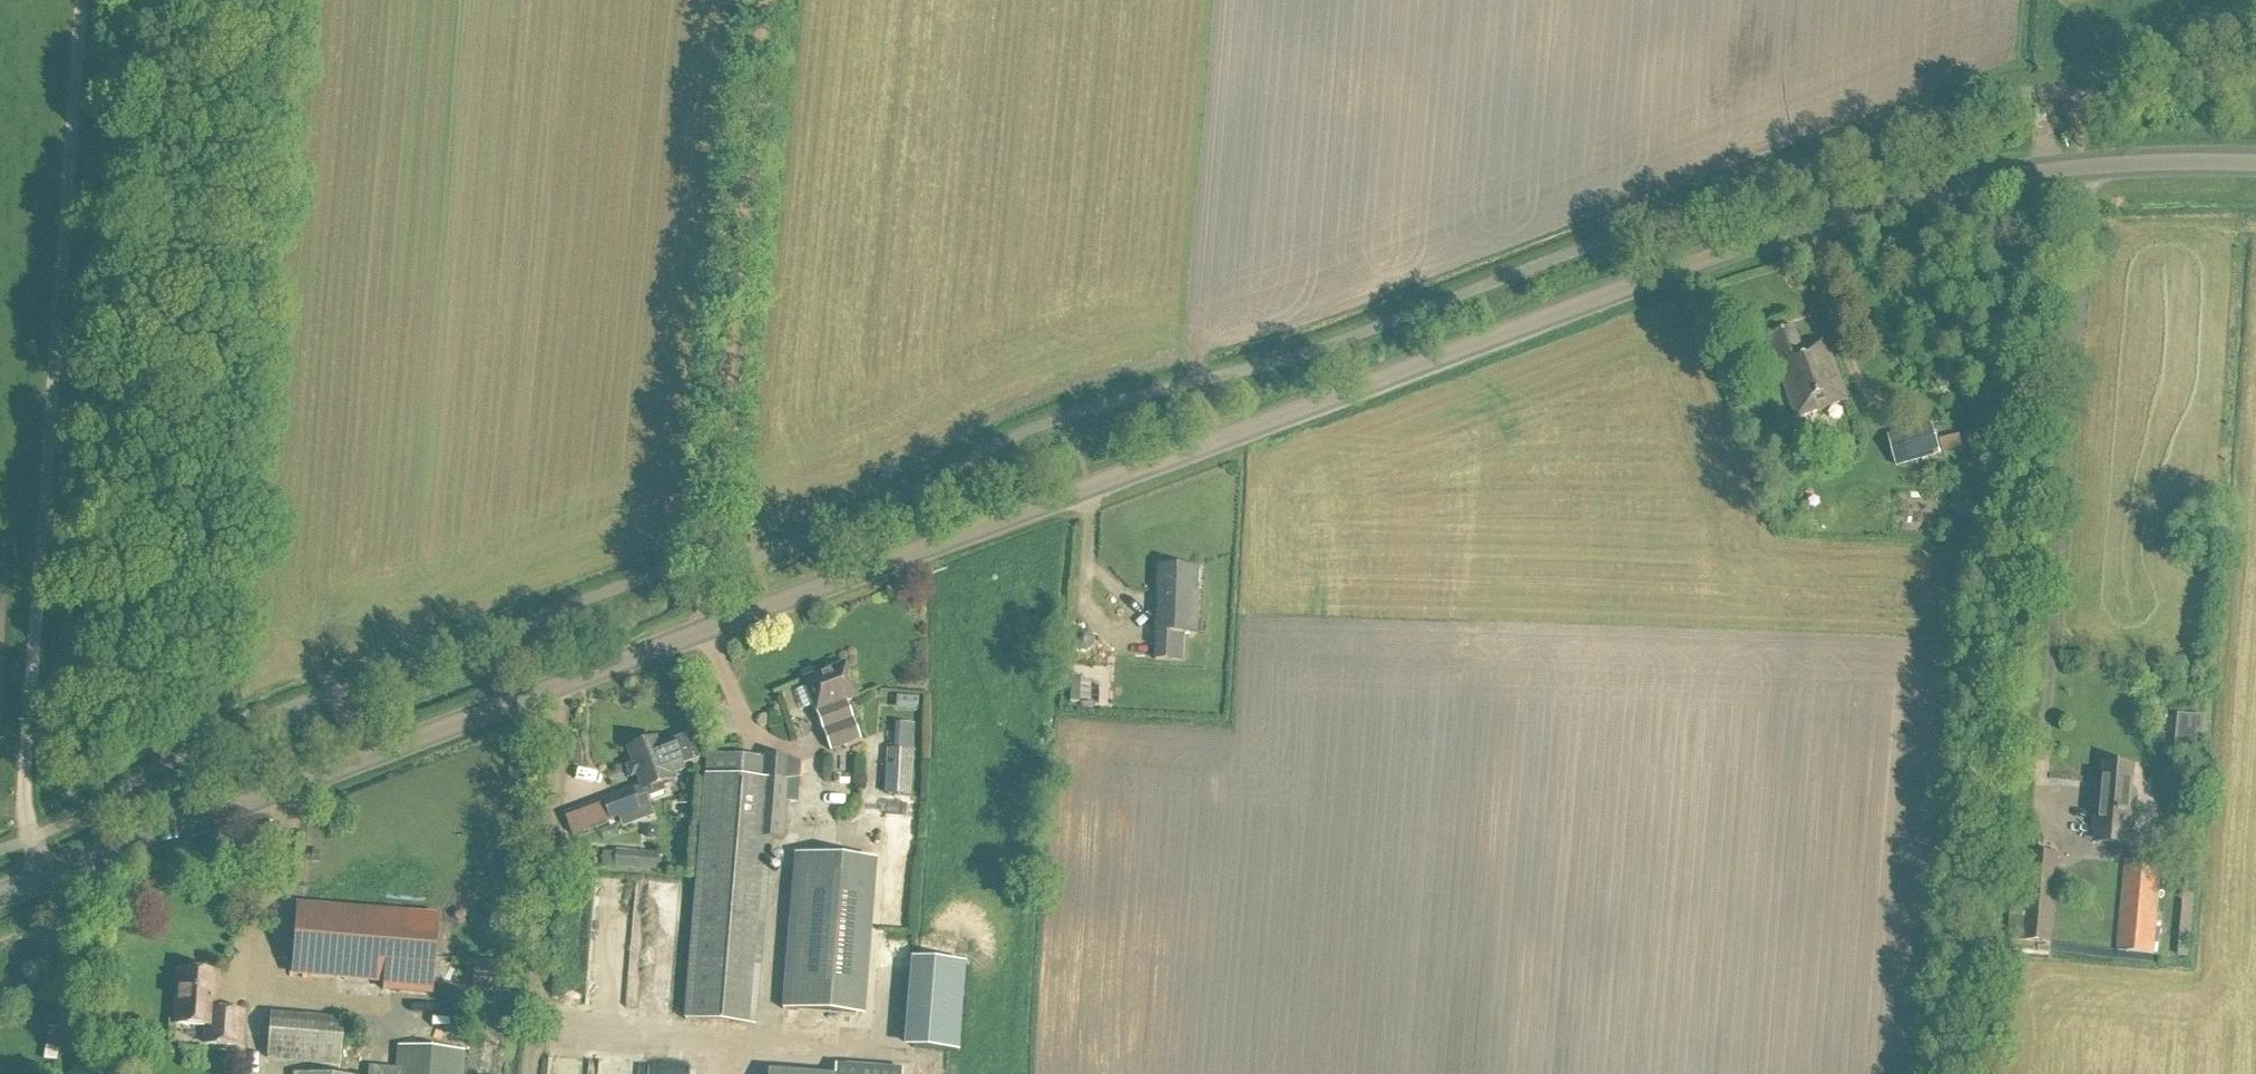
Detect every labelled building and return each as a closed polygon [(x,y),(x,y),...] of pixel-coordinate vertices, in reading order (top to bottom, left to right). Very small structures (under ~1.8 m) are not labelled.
[(1778,340),(1768,343),(1797,420),(1848,401),(1827,342),(1803,351),(1795,329),(1777,335),(1778,340)] [(1886,438),(1894,469),(1940,457),(1932,425),(1886,438)] [(1959,437),(1940,442),(1942,453),(1962,448),(1959,437)] [(1971,501),(1953,508),(1958,520),(1976,513),(1971,501)] [(1196,635),(1198,592),(1196,592),(1197,584),(1199,584),(1199,573),(1197,572),(1197,569),(1193,569),(1158,567),(1158,569),(1157,586),(1156,620),(1155,620),(1153,660),(1180,661),(1181,634),(1196,635)] [(1073,638),(1072,646),(1078,653),(1087,653),(1093,648),(1094,640),(1088,633),(1080,632),(1073,638)] [(860,740),(846,703),(857,698),(845,664),(802,680),(805,688),(812,707),(815,714),(816,714),(830,752),(860,740)] [(812,707),(805,688),(793,693),(800,712),(812,707)] [(908,711),(920,710),(919,697),(907,698),(908,711)] [(2185,714),(2184,753),(2210,754),(2210,714),(2185,714)] [(655,740),(626,750),(632,766),(626,768),(630,779),(636,776),(640,787),(642,791),(644,791),(646,798),(647,798),(664,792),(661,784),(675,779),(673,775),(683,771),(671,741),(657,746),(655,740)] [(909,796),(912,752),(887,750),(883,795),(909,796)] [(706,776),(686,1021),(756,1026),(771,840),(784,841),(791,759),(766,757),(765,760),(709,755),(707,776),(706,776)] [(2133,836),(2137,792),(2133,792),(2135,769),(2106,766),(2104,784),(2100,784),(2096,833),(2133,836)] [(642,791),(640,787),(601,802),(602,804),(580,812),(588,832),(640,812),(636,801),(646,798),(644,791),(642,791)] [(614,850),(613,869),(656,871),(657,853),(614,850)] [(795,855),(783,1009),(864,1016),(877,862),(795,855)] [(2034,855),(2027,943),(2052,945),(2059,857),(2034,855)] [(2118,952),(2153,955),(2161,866),(2126,863),(2118,952)] [(439,915),(296,904),(291,977),(383,984),(382,993),(432,997),(439,915)] [(490,930),(500,931),(502,916),(491,915),(490,930)] [(910,959),(903,1049),(958,1053),(965,963),(910,959)] [(246,1014),(217,1012),(220,975),(178,972),(174,1027),(206,1030),(204,1047),(243,1049),(246,1014)] [(268,1062),(340,1067),(344,1022),(272,1017),(268,1062)] [(61,1029),(48,1027),(43,1062),(56,1064),(61,1029)] [(833,1073),(902,1073),(902,1069),(834,1064),(833,1073)]
